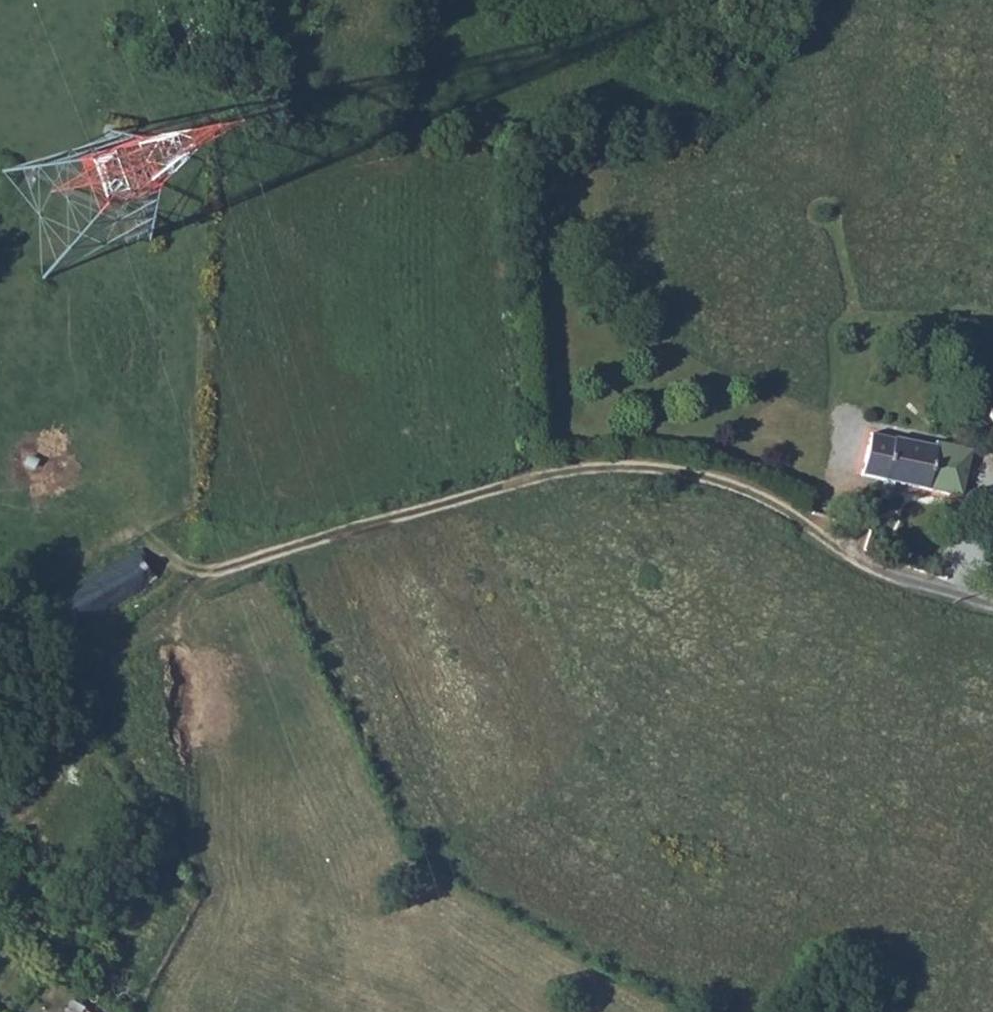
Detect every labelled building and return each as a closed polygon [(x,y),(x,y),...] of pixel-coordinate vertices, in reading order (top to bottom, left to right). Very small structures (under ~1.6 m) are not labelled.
[(988,423),(992,426),(992,402),(990,404),(987,407),(985,411),(985,415),(986,420),(988,423)] [(871,433),(861,475),(885,480),(880,499),(889,501),(894,483),(962,497),(972,450),(935,442),(934,446),(871,433)] [(867,540),(864,550),(872,554),(876,544),(867,540)]
